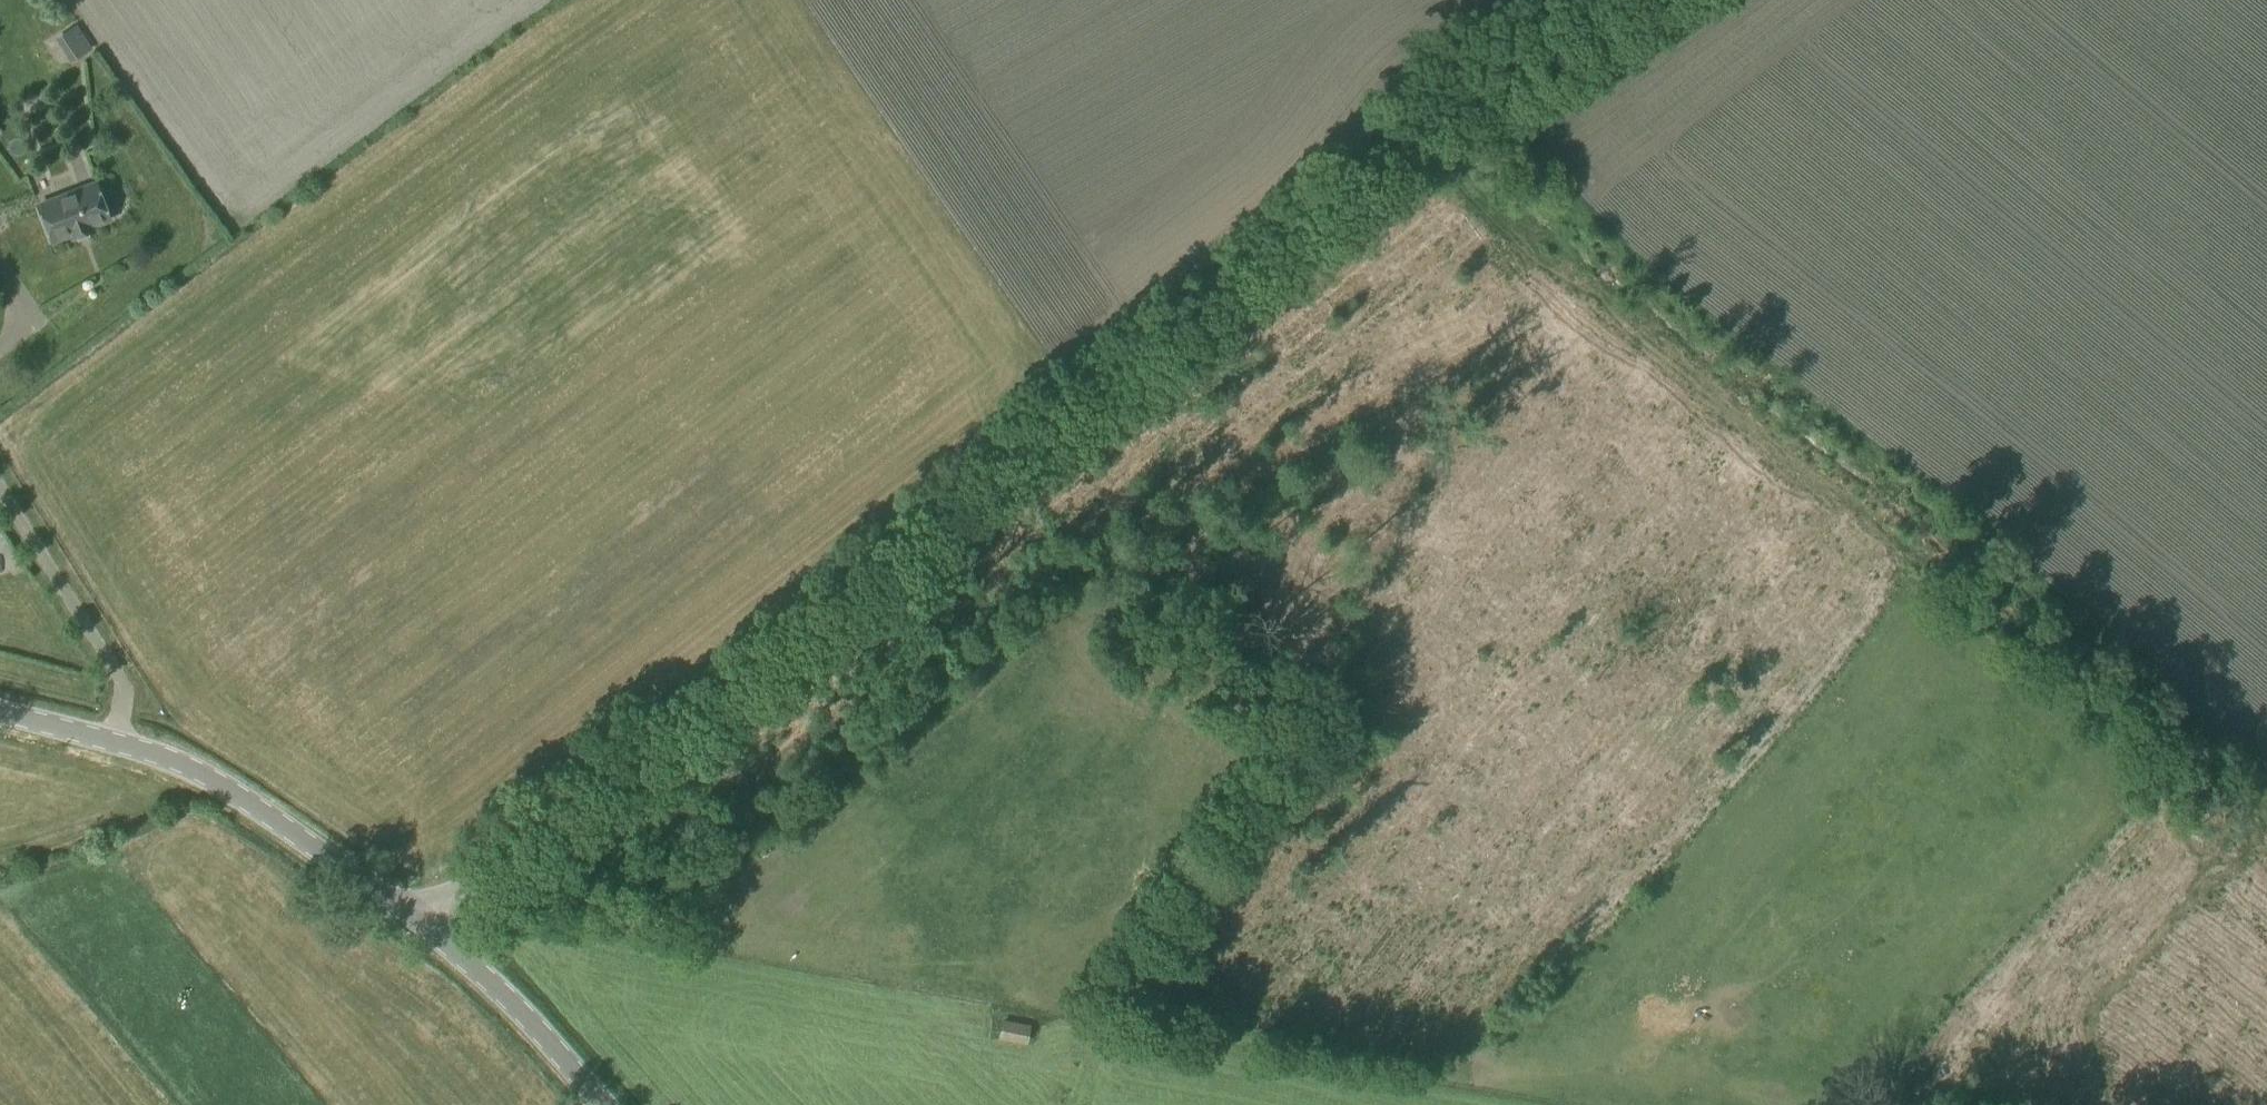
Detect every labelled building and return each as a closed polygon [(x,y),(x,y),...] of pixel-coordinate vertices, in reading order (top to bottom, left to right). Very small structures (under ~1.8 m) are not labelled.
[(76,25),(60,36),(76,59),(92,49),(76,25)] [(52,242),(110,219),(96,184),(38,206),(52,242)] [(1027,1045),(1031,1026),(1002,1020),(998,1039),(1027,1045)]
